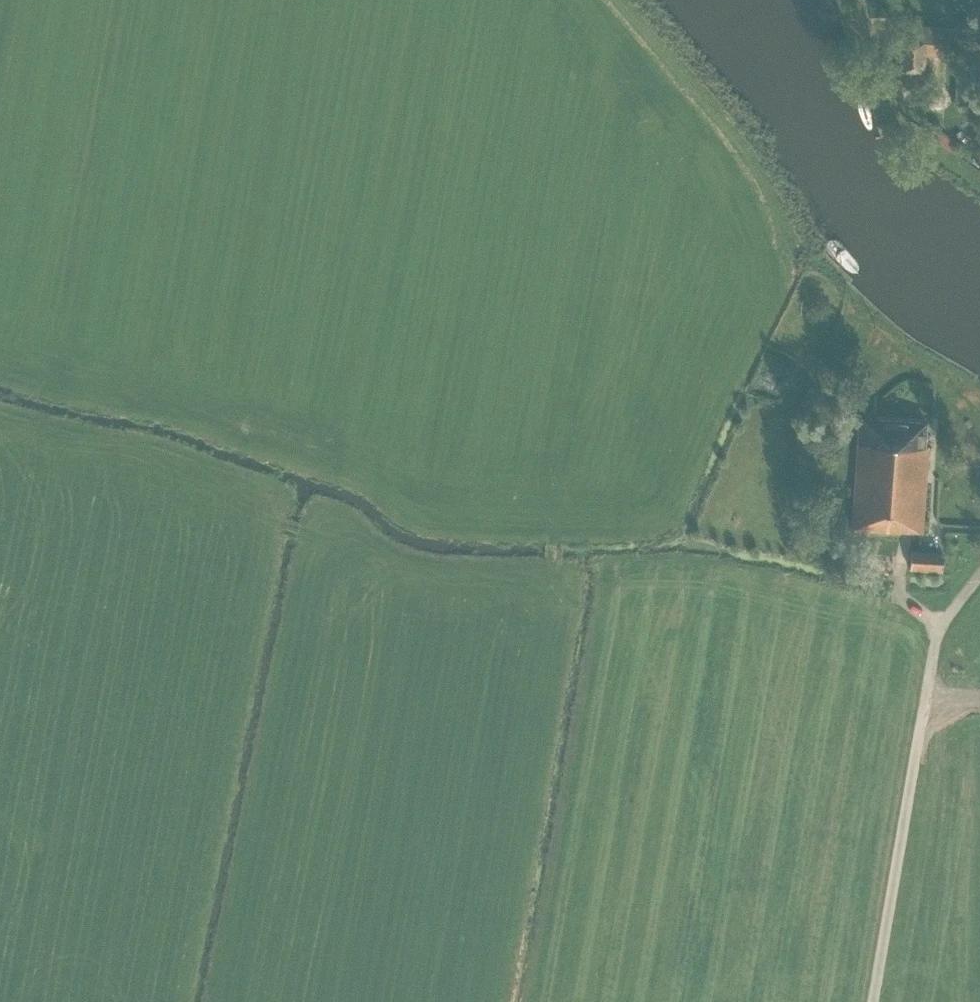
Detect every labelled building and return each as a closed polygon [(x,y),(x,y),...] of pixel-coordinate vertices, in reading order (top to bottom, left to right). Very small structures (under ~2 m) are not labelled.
[(900,37),(898,71),(923,72),(924,54),(947,55),(948,46),(976,47),(977,28),(915,26),(914,38),(900,37)] [(957,54),(954,103),(973,104),(975,55),(957,54)] [(899,526),(922,527),(927,446),(924,445),(925,421),(858,418),(850,527),(899,529),(899,526)] [(909,565),(941,567),(942,549),(910,547),(909,565)]
